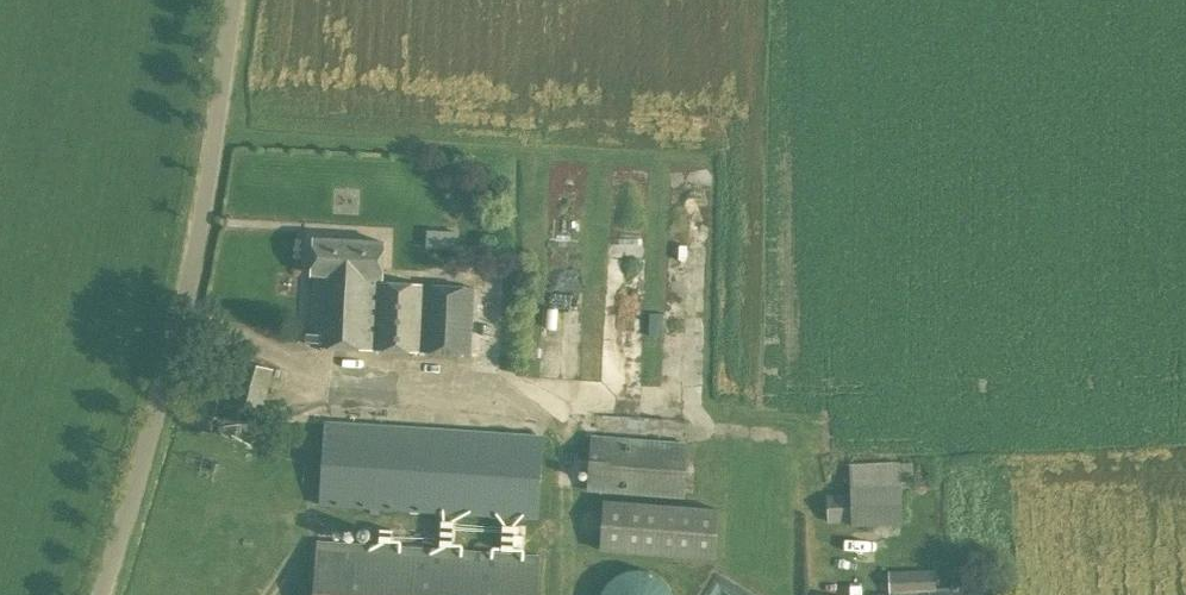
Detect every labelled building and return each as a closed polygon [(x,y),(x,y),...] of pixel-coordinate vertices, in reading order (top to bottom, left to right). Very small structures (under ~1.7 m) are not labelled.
[(427,228),(426,247),(459,248),(460,229),(427,228)] [(469,352),(473,288),(383,283),(385,241),(313,237),(310,275),(317,276),(313,342),(469,352)] [(210,353),(189,426),(253,444),(273,370),(210,353)] [(538,520),(544,434),(325,420),(319,505),(538,520)] [(684,498),(688,441),(590,435),(587,492),(684,498)] [(903,523),(900,462),(848,464),(849,493),(826,494),(827,522),(852,521),(852,526),(903,523)] [(714,560),(718,508),(603,500),(599,551),(714,560)] [(539,557),(319,541),(315,594),(537,594),(539,557)] [(671,591),(668,586),(664,581),(659,577),(654,574),(648,572),(642,570),(636,570),(630,570),(624,572),(619,574),(614,577),(609,581),(605,586),(602,591),(600,594),(672,594),(671,591)] [(933,570),(889,572),(890,594),(962,594),(961,581),(952,581),(952,590),(934,590),(933,570)]
